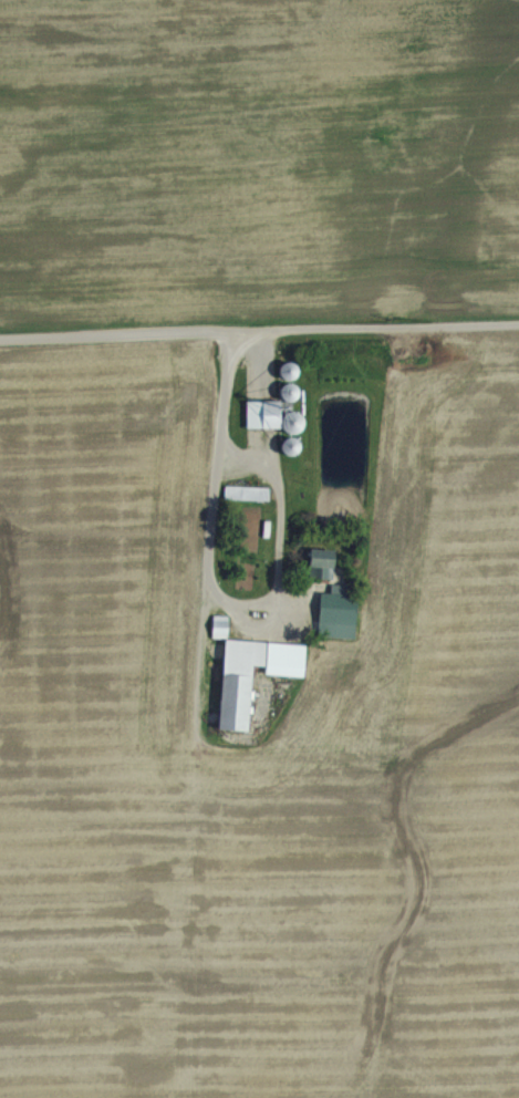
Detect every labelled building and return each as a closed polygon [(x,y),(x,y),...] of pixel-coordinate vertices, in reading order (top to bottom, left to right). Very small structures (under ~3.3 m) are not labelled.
[(249,401),(249,429),(286,429),(286,401),(249,401)] [(270,486),(225,486),(225,500),(270,500),(270,486)] [(308,577),(338,579),(341,550),(310,547),(308,577)] [(320,637),(360,636),(360,593),(320,593),(320,637)] [(223,728),(255,729),(258,664),(272,665),(273,640),(230,638),(231,615),(214,615),(213,638),(227,638),(223,728)]
